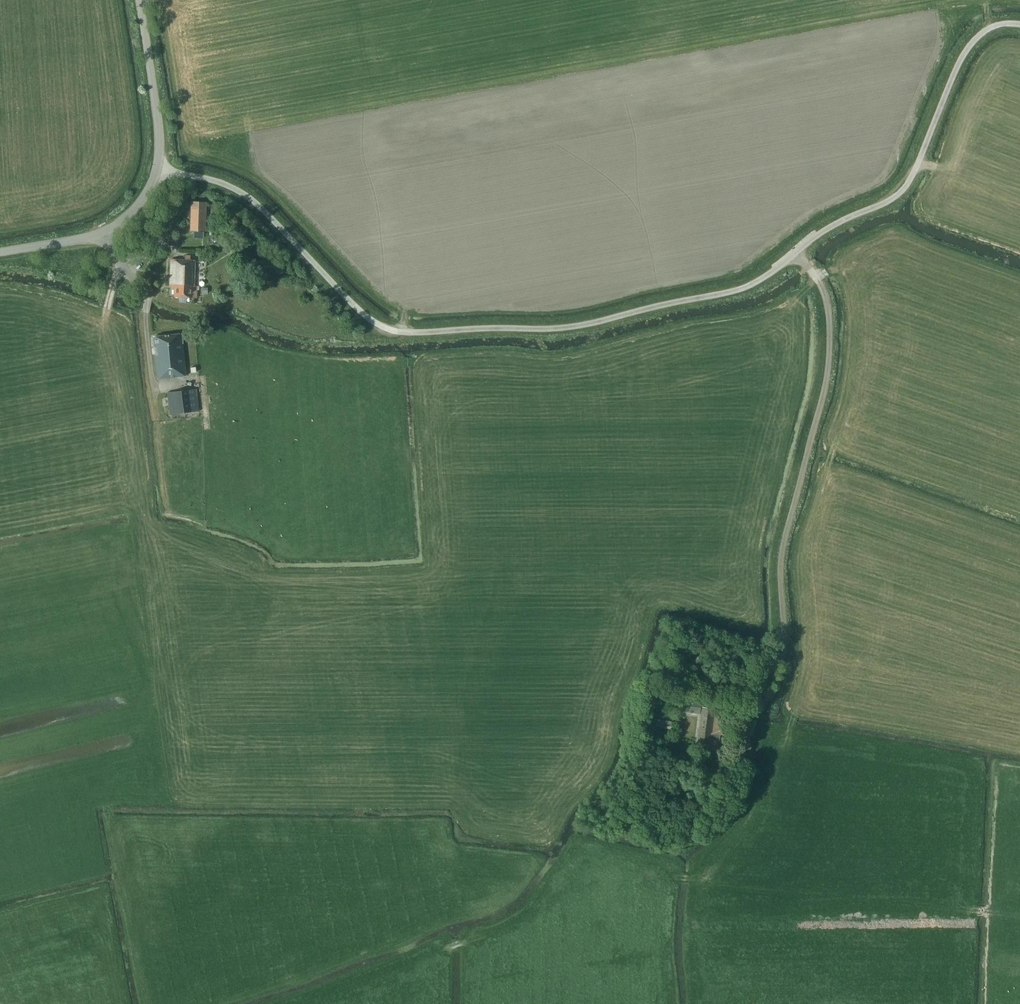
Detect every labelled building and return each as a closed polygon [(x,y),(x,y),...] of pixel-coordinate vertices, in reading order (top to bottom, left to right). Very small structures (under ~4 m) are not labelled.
[(192,202),(191,230),(205,231),(206,203),(192,202)] [(196,286),(193,286),(194,260),(170,259),(169,286),(174,286),(174,296),(196,297),(196,286)] [(184,335),(183,334),(182,334),(154,337),(156,355),(155,355),(157,379),(186,376),(182,344),(184,344),(183,340),(184,338),(184,335)] [(167,393),(170,414),(183,413),(184,418),(191,417),(191,412),(200,411),(197,389),(189,390),(167,393)] [(687,712),(699,714),(700,701),(689,700),(687,712)] [(702,707),(697,744),(709,745),(714,709),(702,707)] [(727,726),(729,716),(715,714),(713,734),(724,735),(725,726),(727,726)] [(656,727),(671,729),(672,721),(657,719),(656,727)]
